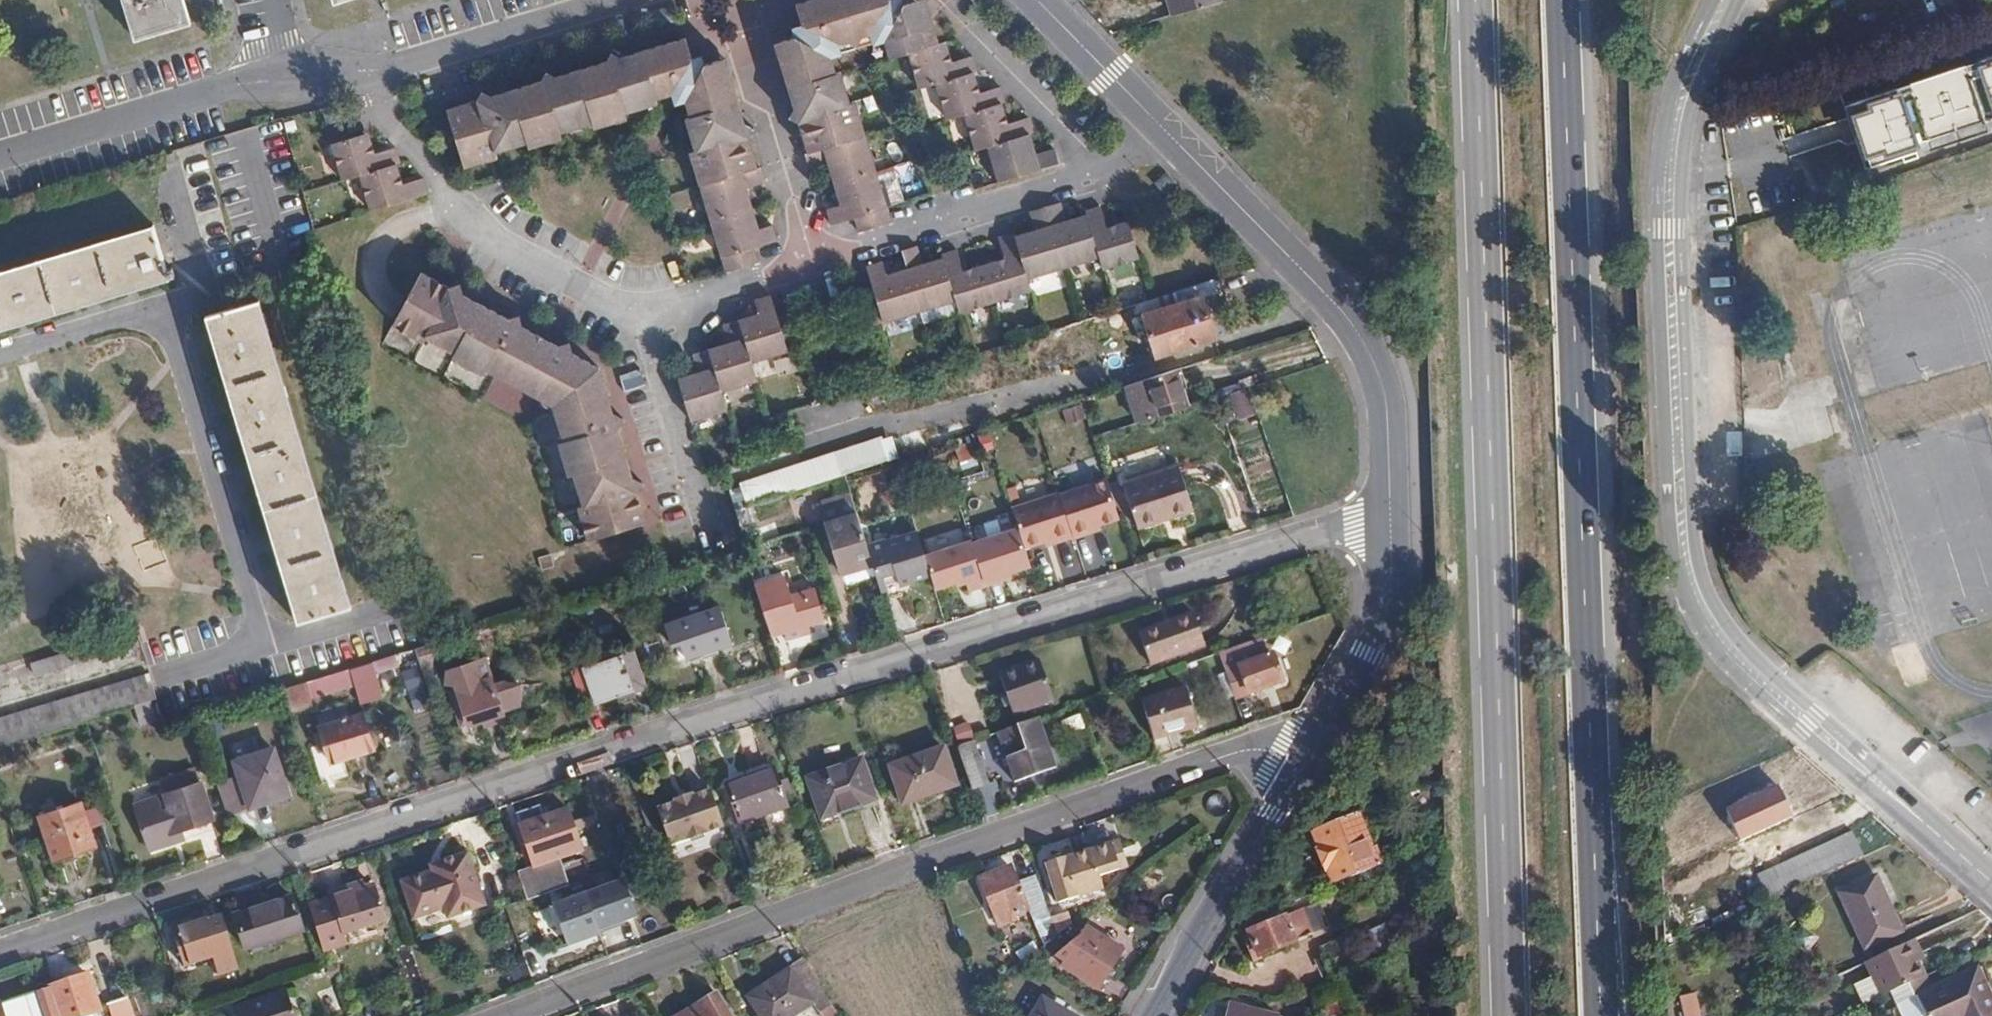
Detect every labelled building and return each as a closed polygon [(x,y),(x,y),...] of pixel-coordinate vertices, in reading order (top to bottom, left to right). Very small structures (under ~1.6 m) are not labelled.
[(184,0),(126,0),(138,38),(191,22),(184,0)] [(911,54),(939,46),(933,21),(921,14),(908,18),(903,0),(821,0),(797,7),(803,29),(821,40),(813,50),(797,40),(783,45),(785,52),(779,60),(789,98),(803,103),(791,122),(799,127),(808,155),(866,138),(860,117),(854,118),(840,74),(835,76),(830,58),(837,44),(872,35),(875,47),(887,43),(892,60),(911,54)] [(1173,19),(1205,9),(1221,4),(1220,0),(1167,0),(1173,19)] [(821,40),(803,29),(804,30),(797,40),(813,50),(821,40)] [(654,100),(672,95),(693,61),(686,40),(633,56),(628,63),(613,55),(607,63),(572,72),(565,83),(546,73),(540,82),(505,92),(500,100),(482,92),(475,101),(454,106),(445,120),(459,169),(483,163),(481,156),(523,144),(525,150),(549,144),(547,138),(589,126),(591,132),(614,125),(612,118),(656,106),(654,100)] [(921,90),(938,85),(971,77),(976,75),(972,59),(949,65),(942,45),(939,46),(911,54),(921,90)] [(1981,57),(1982,62),(1968,66),(1967,62),(1910,80),(1912,86),(1899,88),(1898,84),(1853,98),(1862,129),(1872,161),(1888,156),(1887,148),(1916,141),(1914,134),(1926,130),(1928,137),(1984,120),(1982,113),(1991,110),(1991,54),(1981,57)] [(1982,62),(1981,57),(1967,62),(1968,66),(1982,62)] [(693,61),(672,95),(686,102),(707,66),(704,67),(694,62),(693,61)] [(707,66),(686,102),(691,119),(685,120),(698,164),(693,166),(726,274),(758,265),(755,251),(778,244),(773,227),(753,233),(741,192),(765,185),(761,168),(759,169),(750,142),(755,133),(735,121),(741,113),(730,75),(721,69),(719,63),(707,66)] [(947,121),(964,116),(998,107),(1005,104),(1001,90),(976,95),(971,77),(938,85),(947,121)] [(1912,86),(1910,80),(1898,84),(1899,88),(1912,86)] [(1856,130),(1862,129),(1853,98),(1846,100),(1856,130)] [(975,152),(987,150),(1024,139),(1032,136),(1028,121),(1005,126),(998,107),(964,116),(975,152)] [(1991,117),(1991,110),(1982,113),(1984,120),(1991,117)] [(1986,127),(1984,120),(1928,137),(1931,143),(1986,127)] [(1786,136),(1791,160),(1805,157),(1811,185),(1863,174),(1851,122),(1786,136)] [(1916,141),(1928,137),(1926,130),(1914,134),(1916,141)] [(341,178),(360,173),(392,164),(399,162),(393,145),(371,151),(365,132),(330,142),(341,178)] [(877,174),(866,138),(808,155),(805,155),(810,172),(834,165),(840,185),(877,174)] [(1024,139),(987,150),(999,186),(1060,168),(1056,151),(1030,158),(1024,139)] [(1917,148),(1916,141),(1887,148),(1888,156),(1917,148)] [(392,164),(360,173),(370,209),(427,193),(422,177),(397,184),(392,164)] [(893,204),(907,200),(899,170),(884,174),(893,204)] [(893,225),(877,174),(840,185),(845,205),(827,211),(832,227),(856,221),(860,234),(893,225)] [(1139,262),(1129,228),(1108,234),(1102,211),(1085,215),(1087,224),(1072,228),(1066,206),(1026,218),(1032,239),(1014,244),(1013,237),(997,241),(1004,265),(964,277),(957,253),(941,257),(944,267),(923,273),(917,249),(901,254),(907,277),(888,283),(883,264),(867,269),(872,292),(858,296),(868,330),(955,305),(958,315),(1029,295),(1025,282),(1098,262),(1101,272),(1139,262)] [(0,271),(0,330),(170,280),(154,226),(0,271)] [(507,317),(464,292),(458,281),(449,284),(422,269),(394,323),(414,335),(417,330),(457,352),(454,357),(474,368),(477,363),(557,407),(569,450),(564,452),(571,473),(576,472),(590,516),(585,519),(591,538),(639,524),(647,512),(639,488),(645,478),(634,473),(620,423),(625,415),(615,409),(604,369),(572,352),(568,340),(557,345),(522,324),(518,312),(507,317)] [(1222,313),(1213,281),(1177,291),(1081,322),(1092,356),(1112,351),(1113,355),(1138,348),(1131,324),(1143,321),(1154,356),(1213,338),(1208,317),(1222,313)] [(776,320),(769,297),(753,301),(758,321),(739,327),(738,322),(722,327),(728,350),(708,356),(707,350),(690,356),(697,380),(677,386),(688,423),(725,411),(720,393),(755,383),(750,364),(800,350),(790,316),(776,320)] [(206,318),(297,625),(303,624),(351,609),(261,302),(206,318)] [(1093,361),(1113,355),(1112,351),(1092,356),(1093,361)] [(626,392),(648,386),(644,369),(622,375),(626,392)] [(1159,417),(1189,408),(1177,370),(1147,379),(1159,417)] [(1249,388),(1231,395),(1240,421),(1258,415),(1249,388)] [(737,504),(973,440),(967,417),(731,482),(737,504)] [(956,450),(965,467),(978,461),(969,444),(956,450)] [(1195,513),(1182,471),(1128,487),(1141,529),(1195,513)] [(1109,479),(1061,493),(1075,541),(1104,533),(1103,527),(1122,522),(1109,479)] [(1014,506),(1020,528),(1021,533),(1035,529),(1041,550),(1075,541),(1061,493),(1014,506)] [(852,582),(882,573),(870,536),(861,514),(830,522),(852,582)] [(882,573),(888,592),(908,586),(905,574),(933,566),(919,520),(870,536),(882,573)] [(975,541),(988,587),(1016,579),(1015,573),(1032,568),(1021,533),(1020,528),(975,541)] [(157,537),(134,546),(145,574),(169,565),(157,537)] [(975,541),(945,551),(936,576),(939,591),(969,582),(973,592),(988,587),(975,541)] [(745,549),(729,554),(732,564),(748,560),(745,549)] [(762,605),(772,636),(786,631),(788,639),(812,632),(810,624),(825,619),(816,590),(762,605)] [(719,607),(676,621),(684,646),(687,660),(733,645),(719,607)] [(1208,642),(1197,612),(1144,632),(1154,661),(1208,642)] [(684,646),(676,621),(666,625),(674,649),(684,646)] [(429,647),(433,658),(473,645),(470,634),(429,647)] [(139,646),(134,635),(113,642),(116,653),(139,646)] [(1271,657),(1264,635),(1236,646),(1222,651),(1238,698),(1285,681),(1276,656),(1271,657)] [(419,651),(428,681),(439,678),(433,658),(429,647),(419,651)] [(83,663),(80,651),(32,665),(36,676),(83,663)] [(632,689),(621,658),(585,671),(595,701),(632,689)] [(1056,698),(1043,659),(1003,672),(1016,712),(1056,698)] [(504,714),(485,660),(453,671),(471,724),(504,714)] [(372,665),(349,671),(311,683),(315,698),(354,686),(360,708),(382,702),(372,665)] [(151,674),(0,719),(0,746),(114,712),(159,698),(151,674)] [(311,683),(285,691),(292,715),(318,707),(315,698),(311,683)] [(1200,726),(1190,694),(1147,708),(1158,739),(1200,726)] [(159,719),(155,710),(140,714),(143,724),(159,719)] [(373,752),(363,715),(321,726),(326,743),(314,746),(323,782),(348,775),(344,760),(373,752)] [(1021,724),(1038,774),(1057,767),(1039,717),(1021,724)] [(1018,781),(1038,774),(1021,724),(1002,731),(1018,781)] [(960,746),(986,820),(1003,813),(996,793),(1001,790),(999,783),(993,784),(978,740),(960,746)] [(959,784),(947,748),(894,766),(906,802),(959,784)] [(241,777),(218,784),(228,816),(251,808),(251,809),(289,797),(275,752),(237,764),(241,777)] [(879,799),(865,758),(812,776),(824,811),(844,806),(846,810),(879,799)] [(134,807),(149,853),(184,842),(181,832),(213,822),(202,785),(200,786),(195,771),(161,782),(165,797),(134,807)] [(788,810),(778,771),(731,784),(742,824),(788,810)] [(1801,793),(1790,771),(1767,781),(1778,803),(1801,793)] [(671,845),(728,827),(715,790),(696,797),(694,794),(675,800),(676,803),(659,809),(671,845)] [(1823,813),(1813,792),(1765,813),(1774,835),(1823,813)] [(1336,885),(1386,864),(1378,844),(1373,846),(1363,821),(1391,811),(1386,801),(1314,829),(1336,885)] [(97,848),(82,804),(42,817),(59,867),(80,859),(78,853),(97,848)] [(521,873),(529,896),(571,881),(562,858),(585,851),(577,831),(575,823),(569,809),(548,816),(544,805),(520,812),(538,866),(521,873)] [(575,823),(577,831),(596,824),(593,816),(575,823)] [(1778,898),(1875,856),(1864,832),(1768,873),(1778,898)] [(1048,865),(1059,902),(1105,889),(1101,878),(1121,873),(1114,846),(1048,865)] [(486,905),(469,852),(432,865),(433,871),(404,880),(417,918),(447,909),(450,918),(486,905)] [(1028,906),(1013,868),(985,879),(1003,929),(1013,926),(1009,912),(1028,906)] [(565,950),(646,921),(631,878),(550,907),(565,950)] [(1905,933),(1881,880),(1845,896),(1868,950),(1905,933)] [(336,900),(312,907),(322,939),(326,950),(350,943),(347,932),(387,919),(376,887),(369,889),(368,883),(334,893),(336,900)] [(303,931),(293,898),(236,915),(247,949),(303,931)] [(1045,945),(1061,933),(1053,908),(1037,914),(1045,945)] [(1257,958),(1297,941),(1314,933),(1303,909),(1270,923),(1266,914),(1241,924),(1257,958)] [(240,970),(222,917),(209,921),(209,919),(175,932),(187,968),(213,959),(220,977),(240,970)] [(1384,949),(1393,935),(1377,926),(1369,940),(1384,949)] [(1098,987),(1122,952),(1087,930),(1063,965),(1098,987)] [(1886,1000),(1930,980),(1921,960),(1928,957),(1919,939),(1870,961),(1886,1000)] [(1339,940),(1322,946),(1328,963),(1345,957),(1339,940)] [(832,1006),(834,1004),(806,960),(802,962),(832,1006)] [(832,1006),(802,962),(750,997),(764,1015),(793,1015),(811,1003),(819,1013),(832,1006)] [(1983,975),(1926,999),(1934,1015),(1991,1015),(1991,995),(1983,975)] [(53,989),(62,1015),(88,1015),(97,1013),(85,980),(53,989)] [(39,991),(0,1004),(0,1015),(48,1015),(39,991)] [(286,992),(237,1007),(239,1015),(294,1015),(286,992)] [(1423,1007),(1416,992),(1405,997),(1412,1012),(1423,1007)] [(1686,1015),(1704,1015),(1700,993),(1682,996),(1686,1015)] [(716,996),(682,1015),(729,1015),(716,996)] [(113,1015),(134,1015),(128,998),(109,1005),(113,1015)] [(1044,998),(1033,1015),(1074,1015),(1044,998)] [(1274,1010),(1230,1000),(1226,1015),(1273,1015),(1274,1010)]
